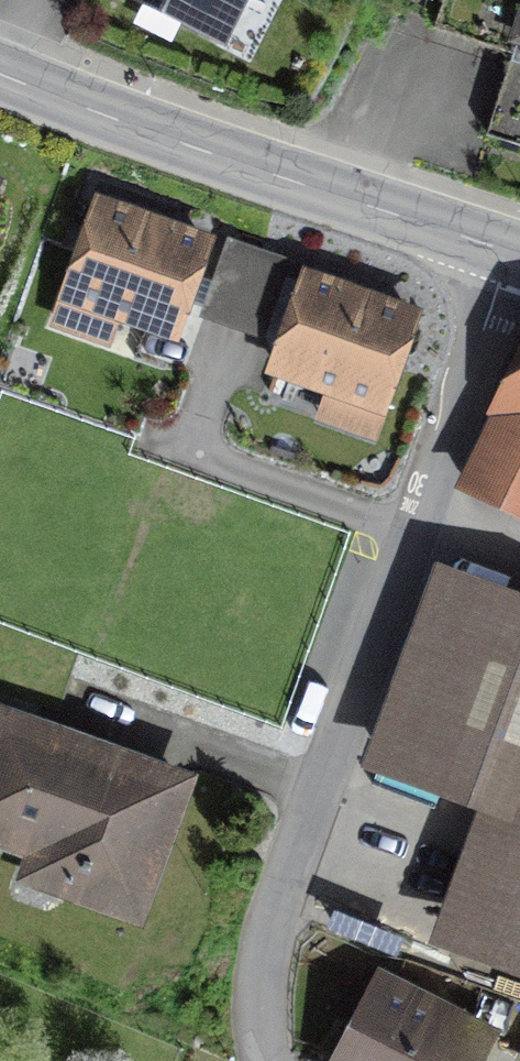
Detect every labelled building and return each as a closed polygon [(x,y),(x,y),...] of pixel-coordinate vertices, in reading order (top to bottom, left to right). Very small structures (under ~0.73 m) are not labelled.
[(236,0),(147,0),(220,34),(236,0)] [(488,135),(519,146),(519,39),(488,135)] [(222,246),(104,205),(58,336),(118,357),(126,333),(184,353),(222,246)] [(433,322),(314,278),(275,384),(332,405),(323,429),(385,452),(433,322)] [(519,423),(519,376),(502,414),(519,423)] [(502,414),(465,490),(519,517),(519,423),(502,414)] [(453,581),(384,759),(519,811),(519,607),(453,581)] [(8,715),(0,737),(0,841),(35,853),(25,876),(134,917),(180,779),(8,715)] [(481,942),(519,957),(519,841),(481,942)] [(381,982),(341,1060),(468,1060),(482,1032),(381,982)]
